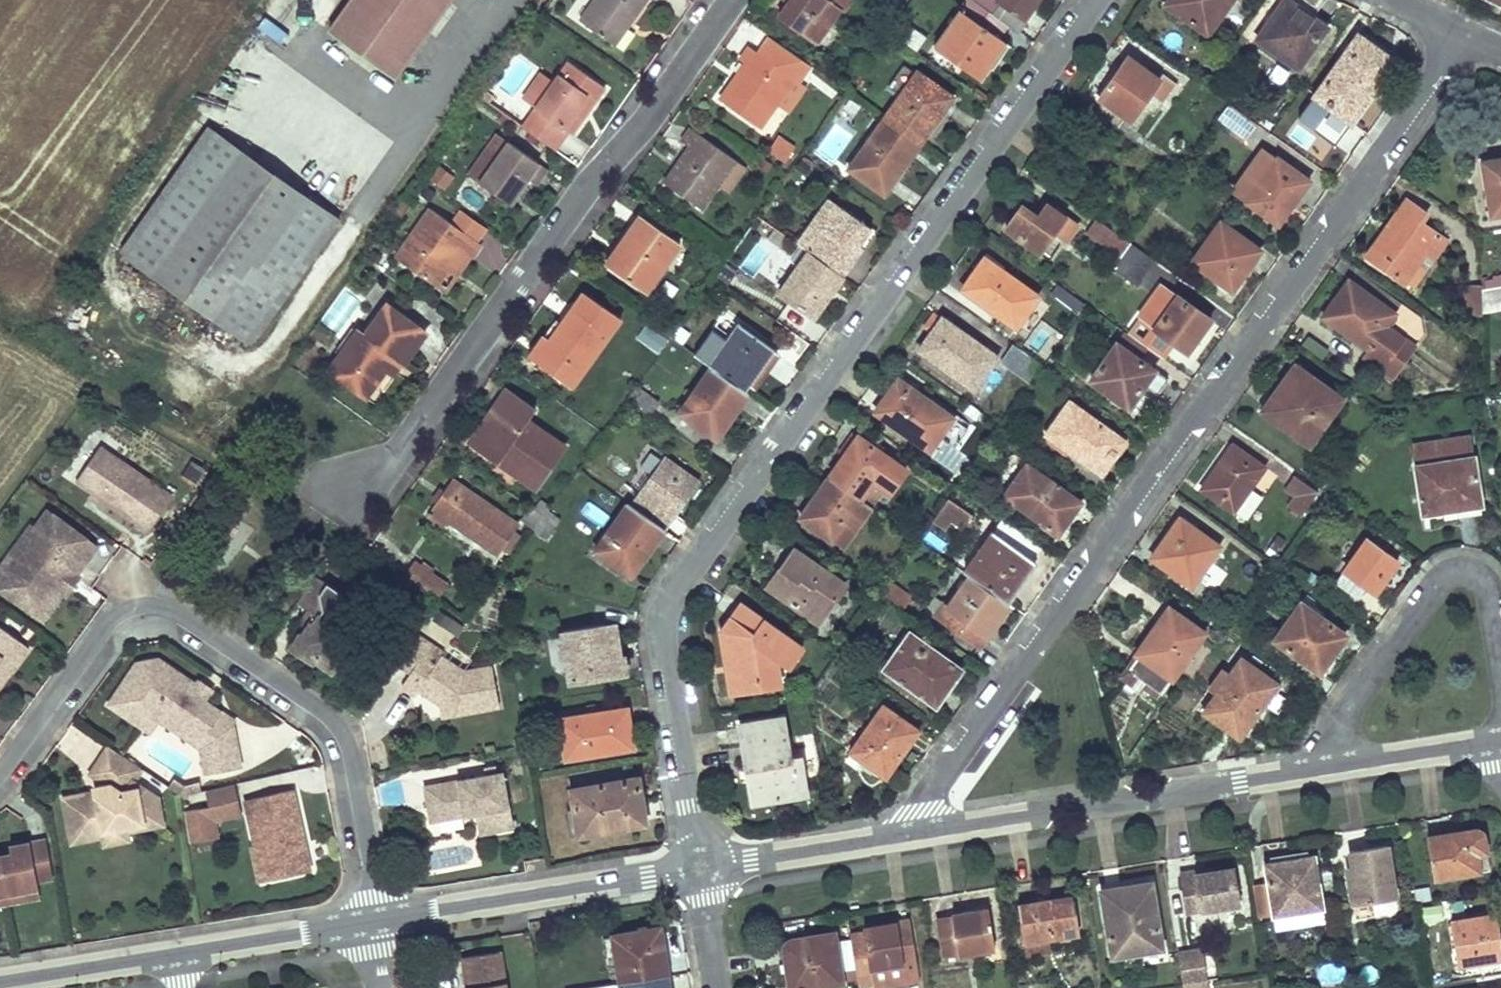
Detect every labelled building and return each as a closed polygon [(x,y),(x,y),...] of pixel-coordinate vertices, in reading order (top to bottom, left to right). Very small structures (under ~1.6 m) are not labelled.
[(327,28),(396,78),(452,0),(347,0),(327,28)] [(580,20),(615,44),(647,0),(594,0),(580,20)] [(789,2),(779,16),(810,39),(823,21),(829,25),(841,8),(831,0),(790,0),(789,2)] [(936,42),(962,59),(959,64),(981,78),(992,63),(990,58),(985,54),(998,36),(1006,23),(974,0),(966,0),(936,42)] [(1006,23),(1017,30),(1026,19),(1023,17),(1029,9),(1032,11),(1039,0),(974,0),(1006,23)] [(1170,6),(1207,33),(1231,0),(1175,0),(1170,6)] [(1257,38),(1297,66),(1327,25),(1290,0),(1284,0),(1257,38)] [(823,21),(810,39),(817,43),(829,25),(823,21)] [(1358,34),(1315,95),(1352,121),(1395,61),(1358,34)] [(747,62),(721,99),(772,136),(807,86),(800,81),(811,65),(771,36),(759,53),(749,46),(741,58),(747,62)] [(998,36),(985,54),(990,58),(992,63),(1006,42),(998,36)] [(936,42),(934,45),(959,64),(962,59),(936,42)] [(1112,84),(1102,97),(1131,118),(1149,93),(1161,101),(1175,82),(1162,71),(1158,77),(1128,55),(1127,58),(1124,56),(1116,65),(1120,68),(1109,82),(1112,84)] [(522,127),(559,153),(606,88),(569,61),(536,108),(522,127)] [(918,71),(883,119),(918,145),(936,121),(939,124),(957,99),(918,71)] [(545,75),(526,101),(536,108),(554,82),(545,75)] [(1314,94),(1299,113),(1332,140),(1348,121),(1314,94)] [(1256,122),(1229,103),(1219,117),(1246,136),(1256,122)] [(883,119),(850,168),(888,195),(905,172),(901,168),(918,145),(883,119)] [(243,150),(209,126),(121,249),(155,273),(243,150)] [(674,169),(664,182),(702,208),(737,160),(692,128),(682,141),(692,148),(676,171),(674,169)] [(466,172),(479,181),(508,141),(495,132),(466,172)] [(788,164),(796,144),(778,137),(770,157),(788,164)] [(508,141),(479,181),(511,204),(529,179),(537,185),(548,169),(508,141)] [(155,273),(252,342),(340,219),(243,150),(155,273)] [(1279,223),(1310,180),(1278,157),(1273,164),(1258,154),(1234,189),(1248,200),(1247,201),(1279,223)] [(1483,160),(1492,214),(1500,212),(1500,157),(1483,160)] [(445,192),(455,177),(440,167),(430,181),(445,192)] [(830,199),(805,234),(817,244),(843,208),(830,199)] [(1408,199),(1388,224),(1394,228),(1378,250),(1391,260),(1386,268),(1405,283),(1406,280),(1426,252),(1434,258),(1448,240),(1422,221),(1427,213),(1408,199)] [(1022,205),(1007,227),(1040,251),(1055,230),(1067,238),(1077,225),(1047,204),(1038,216),(1022,205)] [(430,208),(396,257),(436,286),(462,251),(471,256),(480,244),(430,208)] [(805,234),(798,243),(809,252),(843,275),(863,247),(860,245),(872,229),(859,221),(859,219),(843,208),(817,244),(805,234)] [(627,244),(610,267),(646,292),(680,242),(641,214),(623,240),(627,244)] [(1096,216),(1086,231),(1120,256),(1131,241),(1096,216)] [(1221,221),(1193,260),(1233,289),(1261,248),(1221,221)] [(1388,224),(1367,255),(1386,268),(1391,260),(1378,250),(1394,228),(1388,224)] [(1120,256),(1113,265),(1138,283),(1155,260),(1131,241),(1120,256)] [(809,252),(780,291),(814,317),(824,302),(819,299),(829,286),(833,290),(843,275),(809,252)] [(1434,258),(1426,252),(1406,280),(1415,287),(1434,258)] [(977,277),(968,291),(1017,326),(1038,295),(985,257),(973,273),(977,277)] [(768,273),(778,284),(793,270),(784,259),(768,273)] [(973,273),(963,288),(968,291),(977,277),(973,273)] [(1350,280),(1324,317),(1353,338),(1356,336),(1371,346),(1382,332),(1395,313),(1350,280)] [(1465,312),(1482,312),(1482,290),(1482,285),(1466,287),(1465,312)] [(829,286),(819,299),(824,302),(833,290),(829,286)] [(1482,312),(1500,309),(1500,287),(1482,290),(1482,312)] [(1178,296),(1155,327),(1188,351),(1212,320),(1178,296)] [(350,341),(329,369),(366,395),(385,369),(388,364),(384,362),(389,355),(399,363),(402,365),(426,332),(387,304),(365,334),(356,346),(350,341)] [(550,349),(539,363),(573,387),(610,334),(573,307),(559,327),(553,322),(540,341),(550,349)] [(934,312),(925,324),(933,330),(942,318),(934,312)] [(933,330),(920,349),(975,388),(998,356),(995,354),(986,348),(990,343),(976,333),(973,338),(943,316),(942,318),(933,330)] [(713,330),(694,353),(711,365),(745,389),(764,363),(768,366),(778,351),(739,324),(726,339),(713,330)] [(634,342),(659,352),(665,337),(640,327),(634,342)] [(358,329),(350,341),(356,346),(365,334),(358,329)] [(1124,332),(1116,342),(1138,358),(1147,347),(1124,332)] [(1371,346),(1369,349),(1382,357),(1394,340),(1382,332),(1371,346)] [(540,341),(530,356),(539,363),(550,349),(540,341)] [(1116,342),(1090,378),(1128,406),(1145,384),(1158,394),(1169,378),(1138,358),(1116,342)] [(990,343),(986,348),(995,354),(999,349),(990,343)] [(1002,360),(1032,381),(1044,365),(1014,343),(1002,360)] [(389,355),(384,362),(388,364),(385,369),(392,374),(399,363),(389,355)] [(1295,364),(1286,378),(1292,381),(1301,368),(1295,364)] [(711,365),(680,411),(716,437),(749,392),(745,389),(711,365)] [(1286,378),(1263,410),(1305,440),(1324,414),(1328,417),(1342,398),(1301,368),(1292,381),(1286,378)] [(899,379),(886,395),(891,398),(880,413),(930,449),(953,417),(899,379)] [(636,385),(626,399),(649,414),(659,401),(636,385)] [(501,412),(477,446),(536,488),(565,446),(528,420),(535,410),(506,390),(494,407),(501,412)] [(886,395),(876,410),(880,413),(891,398),(886,395)] [(1070,401),(1047,433),(1102,473),(1125,441),(1070,401)] [(494,407),(470,441),(477,446),(501,412),(494,407)] [(1471,435),(1412,444),(1422,513),(1442,511),(1441,504),(1477,499),(1481,498),(1471,435)] [(859,436),(830,475),(861,498),(873,480),(886,489),(890,492),(906,469),(859,436)] [(1233,443),(1202,488),(1234,511),(1235,510),(1251,487),(1266,466),(1233,443)] [(76,481),(149,531),(173,495),(100,446),(76,481)] [(631,505),(664,528),(698,482),(667,458),(641,495),(640,493),(631,505)] [(1028,463),(1005,495),(1058,533),(1071,515),(1067,513),(1077,498),(1064,490),(1066,485),(1052,474),(1049,479),(1028,463)] [(830,475),(801,516),(832,540),(834,537),(861,498),(830,475)] [(1295,476),(1286,488),(1298,496),(1290,507),(1301,515),(1318,492),(1295,476)] [(452,479),(428,514),(442,524),(446,519),(498,554),(518,524),(452,479)] [(873,480),(861,498),(871,505),(873,507),(886,489),(873,480)] [(1251,487),(1235,510),(1247,518),(1263,496),(1251,487)] [(948,495),(925,525),(950,544),(973,513),(948,495)] [(861,498),(834,537),(844,544),(871,505),(861,498)] [(1077,498),(1067,513),(1071,515),(1082,502),(1077,498)] [(1477,499),(1441,504),(1442,511),(1478,505),(1477,499)] [(541,500),(533,509),(542,515),(550,507),(541,500)] [(629,503),(595,549),(631,575),(664,528),(631,505),(629,503)] [(530,506),(523,516),(536,525),(542,515),(533,509),(530,506)] [(96,547),(48,511),(36,529),(41,533),(20,560),(15,557),(6,570),(1,566),(0,567),(0,587),(43,619),(63,592),(59,589),(72,571),(76,574),(96,547)] [(550,511),(535,531),(546,537),(559,519),(550,511)] [(1180,517),(1153,557),(1192,585),(1220,546),(1180,517)] [(30,525),(10,553),(15,557),(20,560),(41,533),(36,529),(30,525)] [(994,532),(965,572),(970,577),(1003,600),(1033,560),(994,532)] [(1367,538),(1335,582),(1359,598),(1367,586),(1374,577),(1382,582),(1398,560),(1367,538)] [(795,549),(781,568),(796,579),(783,596),(819,622),(845,585),(795,549)] [(415,563),(407,575),(438,596),(446,585),(415,563)] [(781,568),(769,586),(783,596),(796,579),(781,568)] [(63,592),(66,594),(79,576),(76,574),(72,571),(59,589),(63,592)] [(334,613),(346,596),(316,575),(298,601),(309,609),(319,616),(314,623),(310,621),(292,647),(313,661),(315,658),(333,670),(354,638),(336,626),(334,613)] [(943,602),(934,613),(979,645),(1009,604),(1003,600),(970,577),(950,606),(943,602)] [(1374,577),(1367,586),(1376,592),(1382,582),(1374,577)] [(889,579),(882,591),(902,603),(909,591),(889,579)] [(1301,602),(1275,639),(1317,669),(1329,652),(1332,654),(1347,634),(1301,602)] [(720,630),(731,692),(781,684),(777,659),(788,667),(803,648),(766,620),(765,621),(741,604),(720,630)] [(456,633),(463,624),(439,605),(432,614),(456,633)] [(1163,693),(1206,632),(1186,619),(1171,608),(1161,623),(1159,622),(1158,621),(1135,653),(1136,653),(1142,657),(1131,670),(1161,692),(1163,693)] [(309,609),(304,617),(310,621),(314,623),(319,616),(309,609)] [(428,618),(422,630),(448,643),(453,631),(428,618)] [(614,624),(604,626),(609,655),(618,654),(614,624)] [(29,647),(0,626),(0,667),(1,666),(11,673),(29,647)] [(564,632),(572,681),(622,674),(618,654),(609,655),(604,626),(564,632)] [(909,632),(884,667),(936,706),(949,686),(946,684),(959,666),(909,632)] [(455,708),(456,714),(500,706),(493,666),(465,671),(442,655),(439,659),(426,651),(403,686),(417,695),(420,690),(444,706),(447,702),(455,708)] [(1136,653),(1120,676),(1141,691),(1144,688),(1157,696),(1161,692),(1131,670),(1142,657),(1136,653)] [(1218,692),(1204,711),(1240,737),(1260,708),(1264,711),(1281,687),(1242,659),(1230,675),(1218,692)] [(200,684),(159,661),(138,662),(113,700),(126,709),(123,713),(143,726),(159,703),(188,722),(185,727),(202,738),(197,745),(201,747),(206,774),(241,767),(233,726),(221,717),(224,712),(206,699),(199,694),(198,687),(200,684)] [(11,673),(1,666),(0,667),(0,687),(11,673)] [(959,666),(946,684),(949,686),(962,669),(959,666)] [(1223,669),(1210,686),(1218,692),(1230,675),(1223,669)] [(213,688),(203,680),(200,684),(198,687),(199,694),(206,699),(213,688)] [(113,700),(110,704),(123,713),(126,709),(113,700)] [(447,702),(444,706),(456,714),(455,708),(447,702)] [(188,722),(159,703),(143,726),(150,732),(157,720),(197,745),(202,738),(185,727),(188,722)] [(883,705),(850,751),(885,776),(918,730),(883,705)] [(626,708),(560,719),(566,758),(633,747),(626,708)] [(740,724),(746,767),(759,765),(764,801),(807,794),(802,757),(790,759),(783,717),(740,724)] [(107,745),(87,774),(102,785),(91,786),(92,791),(60,796),(69,845),(103,839),(104,847),(130,843),(129,834),(166,827),(161,797),(136,782),(144,771),(107,745)] [(1109,752),(1095,755),(1097,765),(1111,763),(1109,752)] [(759,765),(746,767),(752,802),(764,801),(759,765)] [(503,772),(424,786),(431,822),(440,820),(438,803),(454,800),(457,817),(477,813),(481,834),(513,828),(503,772)] [(184,785),(174,778),(169,786),(182,796),(201,791),(200,781),(184,785)] [(629,779),(588,786),(595,832),(645,824),(641,799),(631,800),(629,779)] [(629,779),(631,800),(641,799),(638,779),(629,779)] [(241,817),(234,784),(206,790),(209,807),(184,812),(191,844),(220,838),(217,823),(241,817)] [(571,789),(579,835),(595,832),(588,786),(571,789)] [(293,789),(245,799),(255,845),(265,843),(273,879),(311,871),(305,843),(300,844),(297,833),(302,832),(293,789)] [(438,803),(440,820),(457,817),(454,800),(438,803)] [(1478,829),(1428,837),(1434,877),(1479,870),(1476,853),(1487,852),(1484,833),(1481,830),(1478,829)] [(0,857),(0,865),(5,893),(39,887),(37,880),(53,877),(47,840),(10,847),(12,855),(0,857)] [(255,845),(251,846),(259,882),(273,879),(265,843),(255,845)] [(1387,844),(1350,851),(1355,882),(1351,883),(1355,918),(1374,915),(1372,901),(1395,898),(1387,844)] [(0,849),(0,857),(12,855),(10,847),(0,849)] [(1487,852),(1476,853),(1479,870),(1489,868),(1487,852)] [(1315,855),(1265,862),(1268,878),(1252,880),(1258,917),(1322,907),(1315,855)] [(1197,874),(1182,876),(1187,912),(1240,904),(1235,869),(1208,872),(1209,877),(1198,878),(1197,874)] [(1152,883),(1124,887),(1126,894),(1153,890),(1152,883)] [(5,893),(7,905),(41,898),(39,887),(5,893)] [(1124,887),(1103,890),(1113,955),(1162,947),(1153,890),(1126,894),(1124,887)] [(1018,904),(1025,942),(1079,935),(1074,901),(1054,904),(1054,898),(1018,904)] [(953,918),(939,920),(945,956),(995,949),(989,908),(953,913),(953,918)] [(1451,921),(1458,965),(1500,958),(1500,942),(1497,913),(1451,921)] [(897,923),(880,925),(881,931),(898,929),(897,923)] [(880,925),(864,928),(870,967),(902,962),(903,967),(918,965),(913,939),(900,942),(898,929),(881,931),(880,925)] [(661,927),(612,935),(617,965),(620,982),(624,982),(664,975),(667,975),(669,974),(661,927)] [(791,987),(803,987),(843,982),(835,933),(792,939),(786,944),(784,949),(791,987)] [(612,935),(602,936),(607,967),(617,965),(612,935)] [(1177,953),(1182,984),(1207,980),(1202,949),(1177,953)] [(502,951),(461,957),(466,987),(508,987),(502,951)] [(664,975),(624,982),(624,983),(625,987),(666,987),(664,975)] [(1207,980),(1182,984),(1183,987),(1208,987),(1207,980)]
